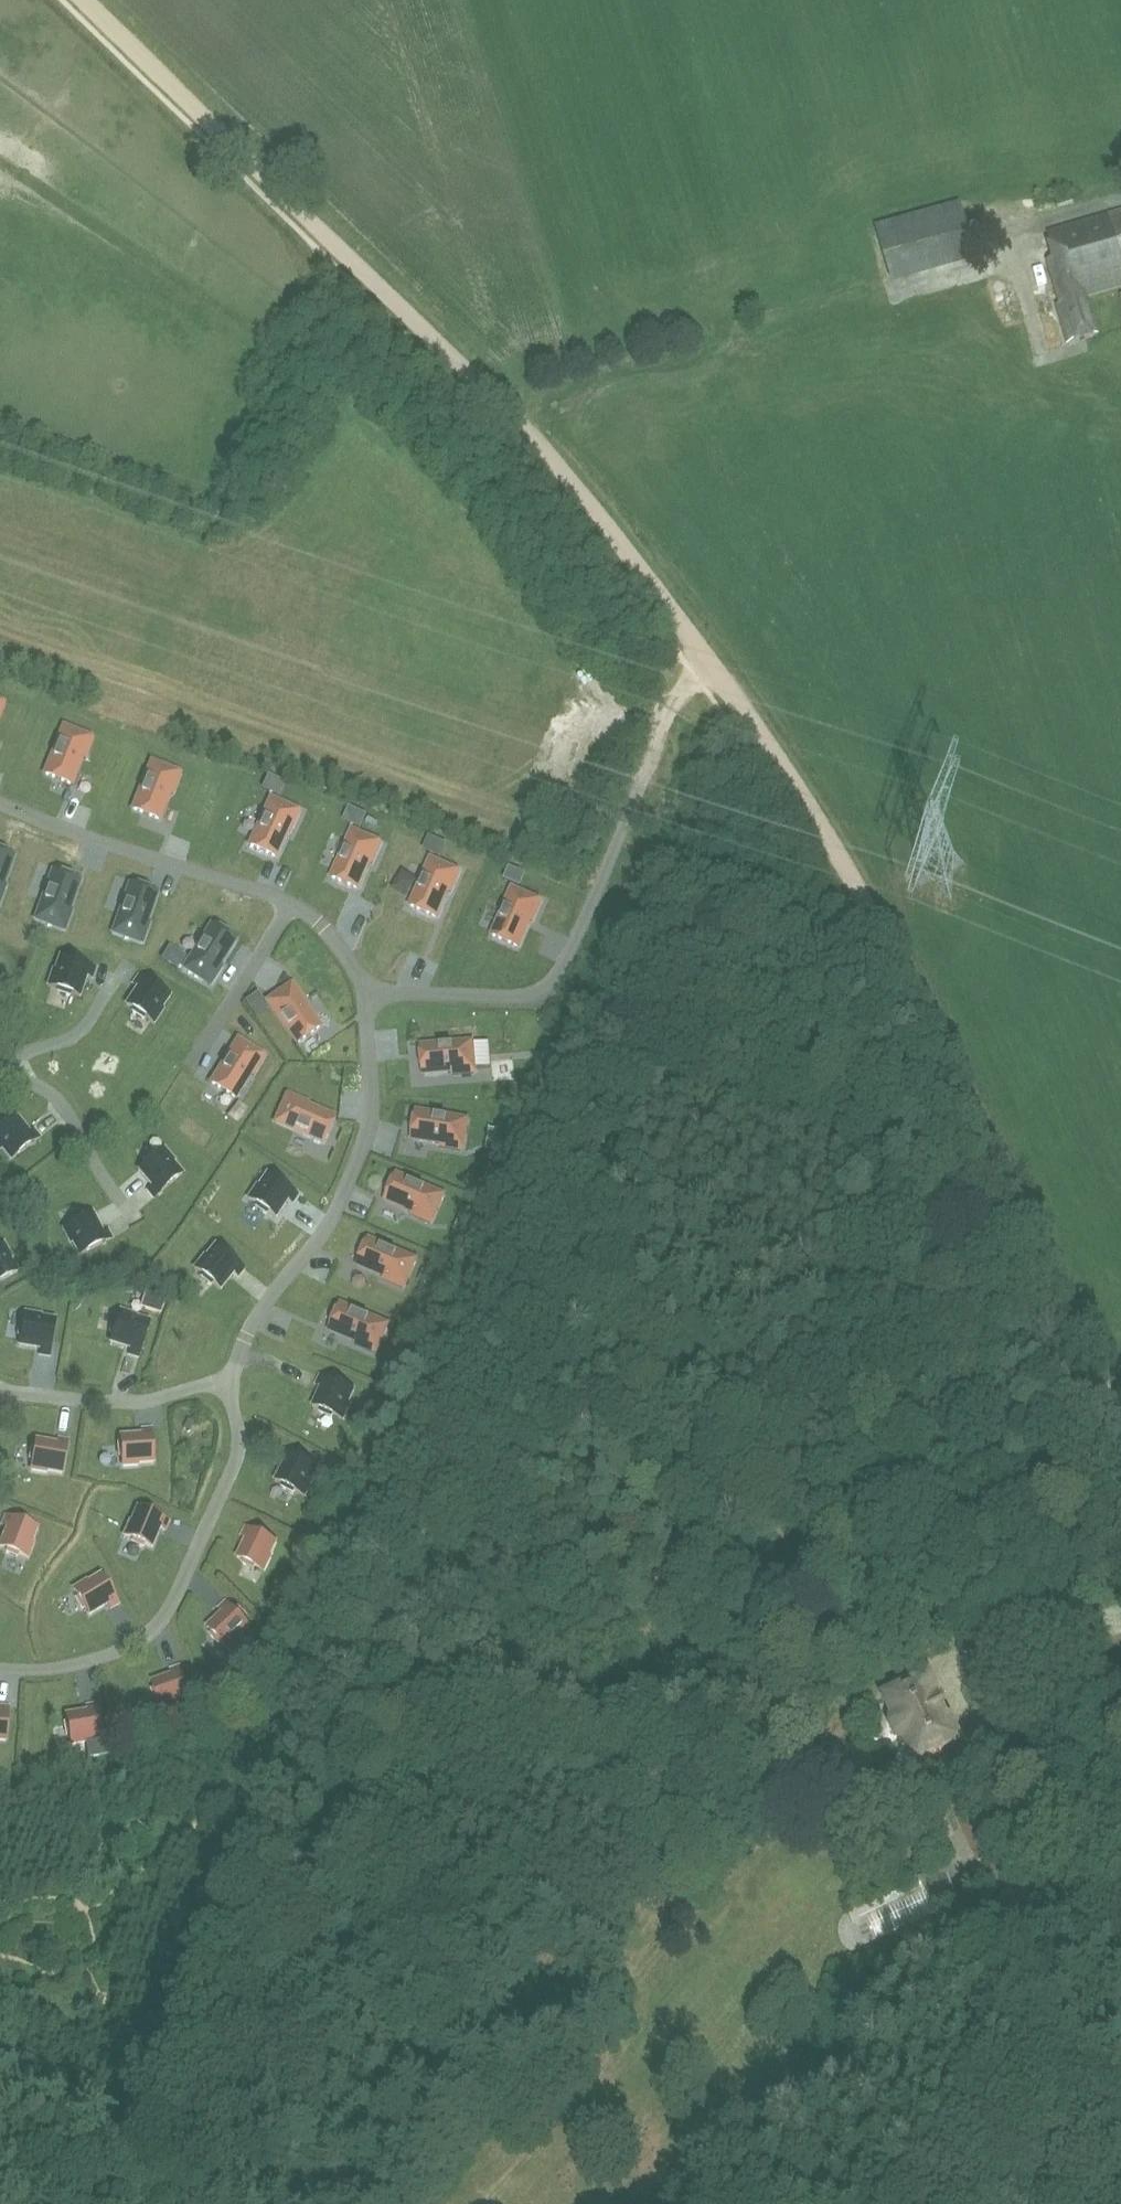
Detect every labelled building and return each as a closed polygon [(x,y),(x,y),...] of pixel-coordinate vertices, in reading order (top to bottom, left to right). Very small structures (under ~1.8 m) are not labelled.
[(889,273),(974,249),(960,202),(876,226),(889,273)] [(1047,233),(1055,259),(1048,261),(1060,304),(1057,305),(1068,344),(1097,335),(1086,297),(1120,287),(1120,212),(1047,233)] [(46,775),(70,784),(81,758),(85,759),(93,739),(65,728),(46,775)] [(134,810),(158,819),(169,793),(173,794),(181,774),(153,763),(134,810)] [(280,792),(268,786),(266,794),(276,799),(280,792)] [(290,833),(299,813),(272,801),(251,846),(274,857),(286,831),(290,833)] [(362,825),(351,819),(347,828),(359,832),(362,825)] [(372,864),(381,845),(353,832),(333,878),(357,889),(368,862),(372,864)] [(431,846),(427,855),(438,859),(442,852),(431,846)] [(5,890),(1,888),(12,857),(0,853),(0,903),(5,890)] [(451,892),(459,873),(431,861),(411,907),(435,917),(447,891),(451,892)] [(80,862),(76,876),(122,889),(126,876),(80,862)] [(54,873),(37,920),(65,930),(72,914),(67,912),(79,882),(54,873)] [(513,878),(509,885),(518,889),(521,882),(513,878)] [(131,885),(114,933),(143,943),(149,926),(145,925),(156,894),(131,885)] [(532,922),(541,902),(513,890),(493,936),(517,946),(528,920),(532,922)] [(212,927),(185,969),(211,985),(221,970),(217,968),(234,940),(212,927)] [(106,937),(94,932),(91,942),(102,947),(106,937)] [(169,949),(162,960),(177,970),(184,958),(169,949)] [(55,972),(54,971),(49,985),(49,984),(48,986),(60,990),(59,993),(70,996),(71,993),(80,996),(87,976),(93,978),(96,969),(60,957),(55,972)] [(155,1022),(163,1010),(162,1010),(170,997),(138,976),(133,984),(138,987),(126,1005),(135,1011),(133,1013),(143,1019),(144,1017),(155,1024),(155,1023),(155,1022)] [(294,984),(269,1002),(298,1043),(319,1028),(303,1005),(306,1002),(294,984)] [(269,1006),(264,1000),(259,1004),(263,1010),(269,1006)] [(239,1042),(212,1084),(234,1098),(249,1074),(253,1076),(265,1058),(239,1042)] [(421,1047),(423,1073),(452,1071),(452,1075),(474,1074),(471,1043),(421,1047)] [(289,1094),(277,1122),(323,1142),(333,1118),(307,1107),(309,1103),(289,1094)] [(417,1113),(412,1138),(440,1143),(440,1147),(461,1151),(466,1121),(417,1113)] [(1,1148),(11,1161),(40,1137),(34,1130),(30,1133),(17,1117),(8,1123),(6,1121),(0,1126),(0,1149),(1,1148)] [(488,1140),(486,1151),(503,1154),(504,1143),(488,1140)] [(164,1149),(155,1157),(153,1154),(144,1162),(146,1164),(138,1171),(152,1187),(148,1191),(154,1198),(183,1174),(173,1162),(174,1161),(165,1150),(164,1149)] [(297,1195),(267,1174),(258,1188),(258,1187),(249,1200),(260,1207),(258,1209),(265,1214),(267,1212),(276,1218),(288,1200),(292,1203),(297,1195)] [(396,1175),(386,1200),(412,1211),(411,1215),(430,1223),(443,1195),(396,1175)] [(72,1221),(74,1224),(63,1230),(63,1231),(64,1231),(71,1243),(72,1242),(79,1256),(112,1238),(108,1230),(103,1232),(93,1214),(84,1219),(82,1216),(72,1221)] [(459,1221),(454,1231),(470,1238),(474,1228),(459,1221)] [(403,1288),(415,1260),(368,1240),(358,1264),(384,1276),(383,1280),(403,1288)] [(4,1244),(0,1246),(0,1282),(18,1272),(10,1259),(12,1258),(4,1244)] [(244,1269),(216,1247),(207,1258),(205,1257),(195,1269),(205,1277),(203,1279),(211,1285),(213,1283),(221,1289),(234,1272),(238,1276),(244,1269)] [(423,1270),(418,1282),(432,1288),(437,1276),(423,1270)] [(165,1308),(152,1300),(147,1309),(158,1317),(165,1308)] [(387,1325),(341,1305),(330,1330),(356,1341),(355,1345),(375,1353),(387,1325)] [(138,1356),(150,1321),(135,1317),(136,1315),(121,1310),(117,1322),(114,1321),(111,1331),(114,1332),(110,1342),(132,1349),(130,1354),(138,1356)] [(50,1356),(56,1319),(41,1317),(41,1315),(25,1312),(23,1324),(20,1324),(18,1335),(21,1336),(19,1346),(41,1350),(40,1355),(50,1356)] [(395,1343),(389,1357),(404,1363),(410,1349),(395,1343)] [(344,1419),(349,1405),(347,1404),(353,1389),(321,1376),(318,1384),(322,1386),(313,1406),(321,1410),(320,1413),(333,1418),(334,1415),(344,1419)] [(154,1463),(151,1428),(142,1429),(142,1434),(121,1436),(121,1445),(118,1445),(119,1456),(122,1456),(123,1467),(139,1466),(139,1464),(154,1463)] [(62,1474),(68,1440),(58,1438),(58,1444),(37,1440),(35,1449),(32,1448),(30,1459),(33,1460),(31,1470),(47,1473),(47,1471),(62,1474)] [(306,1495),(312,1482),(310,1481),(317,1467),(285,1452),(282,1459),(285,1461),(276,1481),(284,1485),(282,1487),(295,1494),(296,1491),(306,1495)] [(165,1530),(169,1521),(137,1508),(131,1522),(130,1521),(124,1535),(133,1540),(132,1543),(143,1547),(144,1544),(152,1548),(160,1528),(165,1530)] [(34,1543),(32,1543),(38,1528),(5,1516),(2,1525),(7,1527),(0,1545),(0,1547),(8,1550),(6,1553),(17,1557),(18,1554),(28,1558),(34,1543)] [(265,1571),(272,1557),(270,1556),(277,1542),(246,1527),(241,1536),(246,1538),(237,1557),(245,1561),(243,1564),(254,1569),(255,1566),(265,1571)] [(119,1604),(101,1574),(88,1582),(87,1581),(73,1589),(79,1598),(76,1600),(82,1609),(85,1608),(89,1615),(108,1604),(110,1609),(119,1604)] [(222,1612),(207,1627),(213,1633),(211,1635),(219,1644),(221,1641),(229,1649),(228,1650),(240,1662),(255,1648),(242,1634),(250,1627),(226,1601),(219,1608),(222,1612)] [(177,1704),(191,1699),(180,1666),(171,1669),(173,1674),(152,1681),(155,1690),(152,1691),(156,1701),(159,1700),(163,1711),(177,1705),(177,1704)] [(958,1741),(927,1678),(887,1698),(896,1717),(895,1717),(895,1725),(899,1734),(906,1739),(907,1739),(918,1761),(958,1741)] [(102,1738),(96,1704),(87,1706),(88,1711),(67,1715),(68,1723),(65,1724),(67,1735),(70,1734),(72,1745),(87,1743),(87,1741),(102,1738)] [(9,1707),(0,1706),(0,1741),(6,1741),(9,1707)] [(889,1770),(909,1762),(898,1733),(892,1736),(898,1753),(885,1758),(889,1770)] [(938,1921),(963,1909),(944,1867),(919,1879),(938,1921)]
